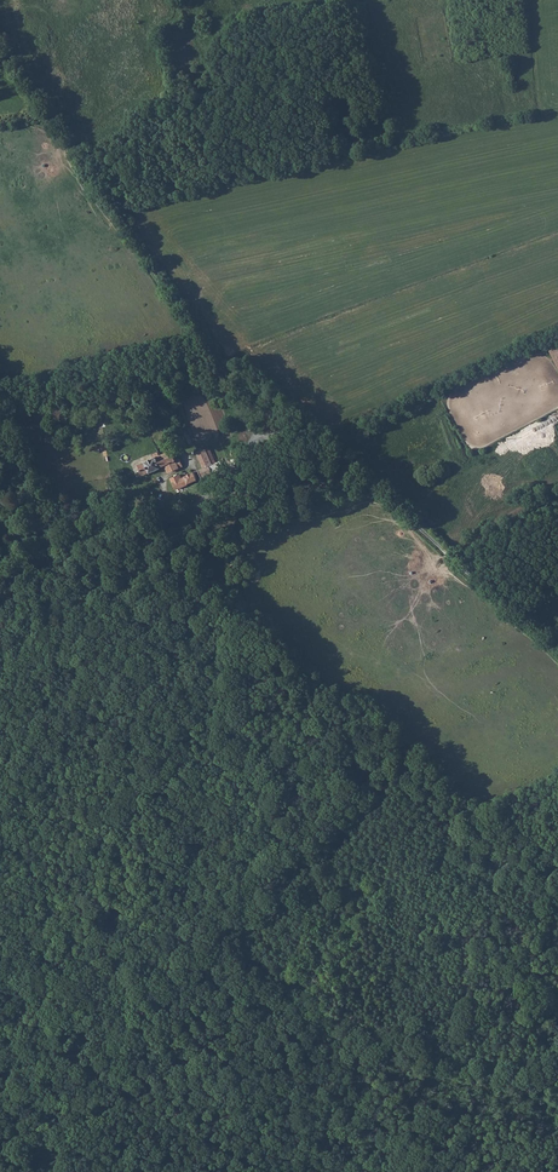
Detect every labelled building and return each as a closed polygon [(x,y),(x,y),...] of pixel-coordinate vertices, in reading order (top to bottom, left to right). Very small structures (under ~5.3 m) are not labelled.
[(202,450),(193,454),(200,469),(195,472),(199,479),(210,474),(207,468),(210,466),(202,450)] [(162,466),(166,472),(179,466),(176,460),(173,461),(170,455),(168,452),(136,467),(140,476),(145,474),(146,476),(157,471),(157,469),(162,466)] [(184,485),(185,485),(193,481),(190,474),(181,478),(181,479),(178,480),(176,476),(167,480),(170,485),(172,490),(184,485)]
